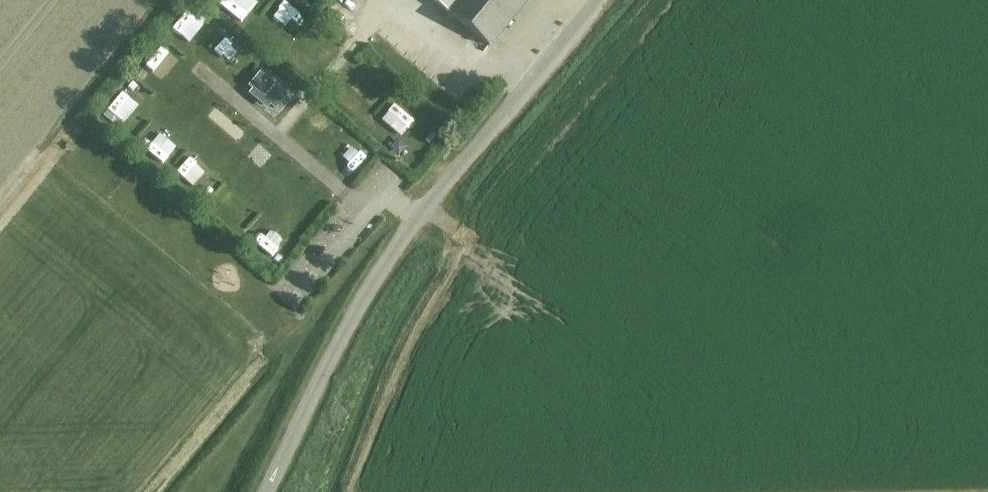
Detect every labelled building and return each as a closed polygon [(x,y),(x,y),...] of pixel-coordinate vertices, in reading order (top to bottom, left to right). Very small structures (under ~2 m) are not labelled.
[(245,10),(253,0),(233,0),(245,10)] [(294,27),(309,7),(299,0),(290,0),(278,15),(294,27)] [(527,0),(431,0),(448,14),(488,47),(527,0)] [(225,27),(215,44),(226,50),(236,33),(225,27)] [(271,92),(281,100),(297,79),(287,71),(271,92)] [(122,106),(136,86),(126,79),(112,99),(122,106)]
